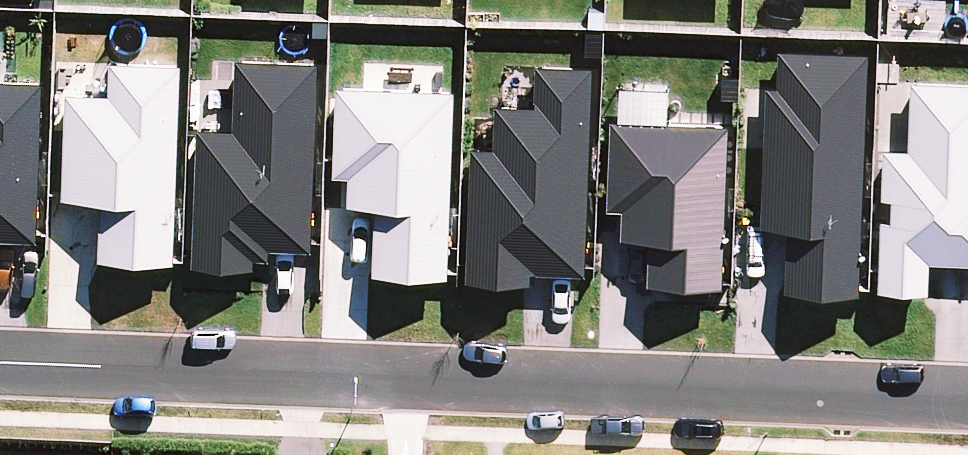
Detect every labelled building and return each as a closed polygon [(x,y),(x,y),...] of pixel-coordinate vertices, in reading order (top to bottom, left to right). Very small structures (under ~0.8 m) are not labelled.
[(759,221),(786,223),(782,283),(855,289),(873,51),(772,43),(759,221)] [(109,57),(108,88),(65,86),(61,193),(100,194),(98,253),(266,259),(266,244),(313,246),(320,58),(234,55),(231,124),(194,123),(189,250),(176,250),(183,59),(109,57)] [(533,99),(492,98),(490,140),(469,139),(464,271),(589,276),(597,63),(534,60),(533,99)] [(912,73),(906,143),(885,141),(873,283),(928,288),(931,255),(967,258),(967,78),(912,73)] [(43,76),(0,74),(0,233),(36,235),(43,76)] [(346,172),(345,201),(374,201),(372,269),(450,271),(455,83),(335,80),(333,172),(346,172)] [(619,206),(617,233),(647,234),(645,281),(721,284),(730,120),(610,114),(605,205),(619,206)]
